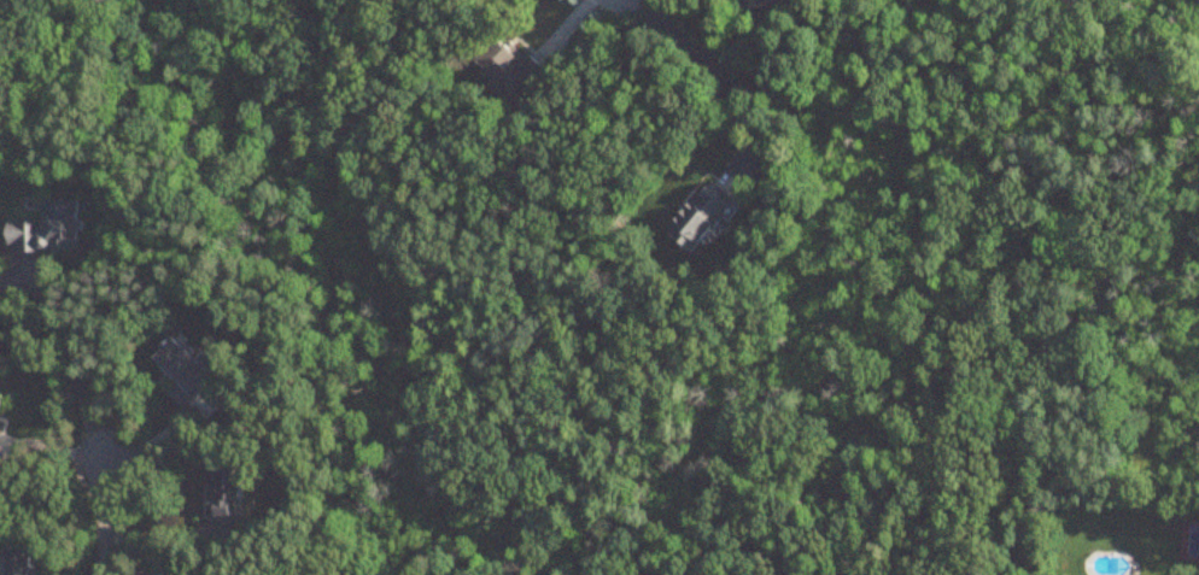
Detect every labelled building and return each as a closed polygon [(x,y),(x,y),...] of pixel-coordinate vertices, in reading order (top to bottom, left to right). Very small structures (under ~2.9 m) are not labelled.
[(751,11),(801,0),(749,0),(751,11)] [(478,64),(522,99),(542,73),(499,39),(478,64)] [(740,204),(715,180),(668,231),(693,254),(740,204)] [(80,201),(45,201),(46,223),(8,224),(9,249),(16,249),(16,254),(81,253),(80,201)] [(155,358),(181,383),(172,392),(189,408),(219,377),(210,369),(217,361),(208,352),(201,359),(177,335),(155,358)] [(8,574),(34,574),(34,556),(8,555),(8,574)]
